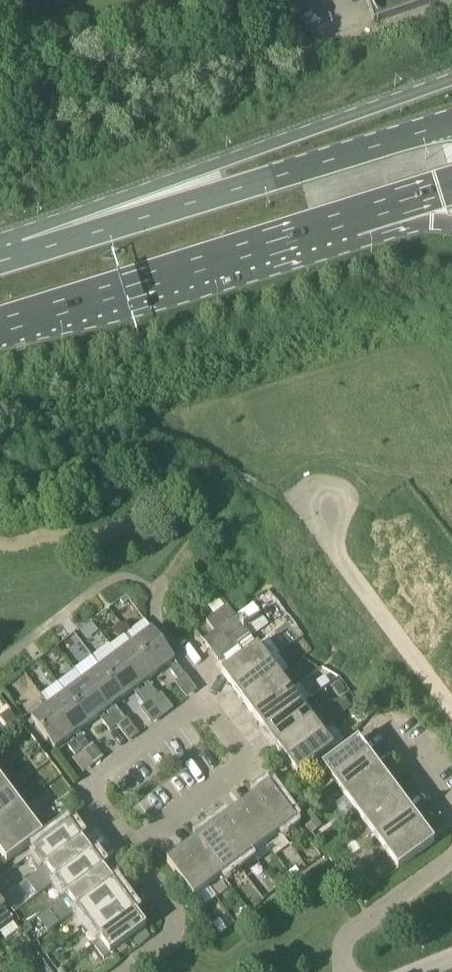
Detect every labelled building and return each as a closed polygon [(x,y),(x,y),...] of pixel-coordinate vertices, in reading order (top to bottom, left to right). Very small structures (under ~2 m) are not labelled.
[(443,0),(367,0),(375,24),(443,0)] [(397,567),(385,576),(386,577),(400,596),(433,572),(420,554),(439,540),(429,528),(389,558),(397,567)] [(400,596),(414,615),(414,616),(426,608),(434,617),(451,604),(451,585),(446,589),(433,572),(400,596)] [(227,606),(206,622),(215,634),(204,642),(219,662),(251,638),(245,630),(261,618),(252,606),(250,608),(236,618),(227,606)] [(175,661),(152,630),(135,643),(158,674),(175,661)] [(141,686),(158,674),(135,643),(118,656),(141,686)] [(223,675),(233,689),(269,662),(259,648),(258,647),(222,674),(222,675),(223,675)] [(52,653),(57,660),(64,655),(59,648),(52,653)] [(123,699),(141,686),(118,656),(101,669),(123,699)] [(269,662),(233,689),(244,704),(280,677),(269,662)] [(178,681),(186,676),(178,665),(171,671),(178,681)] [(106,712),(123,699),(101,669),(83,681),(106,712)] [(244,704),(254,717),(255,718),(291,691),(280,677),(244,704)] [(89,725),(106,712),(83,681),(66,694),(89,725)] [(345,691),(338,681),(331,686),(338,696),(345,691)] [(143,691),(151,701),(158,696),(150,686),(143,691)] [(144,707),(151,701),(143,691),(137,696),(144,707)] [(291,691),(255,718),(265,732),(301,706),(291,691)] [(72,738),(89,725),(66,694),(49,707),(72,738)] [(265,732),(276,746),(276,747),(312,720),(301,706),(265,732)] [(55,750),(72,738),(49,707),(32,720),(55,750)] [(110,716),(117,727),(124,721),(116,711),(110,716)] [(110,732),(117,727),(110,716),(103,722),(110,732)] [(276,747),(286,761),(287,761),(323,734),(312,720),(276,747)] [(323,734),(287,761),(297,775),(298,777),(335,749),(334,748),(333,748),(323,734)] [(76,742),(83,752),(90,747),(83,736),(76,742)] [(370,756),(362,745),(359,742),(360,742),(359,741),(322,768),(323,769),(334,783),(370,756)] [(76,757),(83,752),(76,742),(69,747),(76,757)] [(334,783),(344,797),(381,770),(370,756),(334,783)] [(344,797),(355,812),(391,785),(381,770),(344,797)] [(11,793),(0,778),(0,801),(11,793)] [(366,826),(402,799),(391,785),(355,812),(366,826)] [(282,834),(296,824),(297,823),(269,787),(268,787),(269,788),(255,798),(282,834)] [(11,793),(0,801),(0,823),(21,807),(11,793)] [(255,798),(240,809),(267,845),(282,834),(255,798)] [(366,826),(377,841),(413,814),(402,799),(366,826)] [(32,821),(21,807),(0,823),(0,846),(32,821)] [(253,856),(267,845),(240,809),(226,820),(253,856)] [(377,841),(387,855),(424,828),(413,814),(377,841)] [(238,867),(252,856),(253,856),(226,820),(211,831),(238,867)] [(0,846),(0,854),(6,862),(6,863),(7,864),(44,836),(43,835),(32,821),(0,846)] [(35,854),(46,868),(82,841),(71,827),(72,827),(71,826),(34,853),(35,854)] [(434,842),(424,828),(387,855),(398,869),(398,870),(398,871),(435,843),(434,842)] [(224,878),(237,868),(238,867),(211,831),(197,841),(224,878)] [(46,868),(56,882),(92,855),(82,841),(46,868)] [(210,888),(224,878),(197,841),(183,852),(210,888)] [(168,862),(168,863),(167,863),(195,900),(196,899),(210,888),(183,852),(169,863),(168,862)] [(56,882),(67,896),(67,897),(103,870),(92,855),(56,882)] [(67,897),(78,911),(114,884),(103,870),(67,897)] [(279,874),(271,880),(278,889),(286,883),(279,874)] [(78,911),(89,925),(125,899),(114,884),(78,911)] [(125,899),(89,925),(99,940),(135,913),(125,899)] [(135,913),(99,940),(110,954),(109,954),(110,956),(147,928),(146,927),(135,913)] [(220,920),(213,925),(220,935),(227,930),(220,920)]
